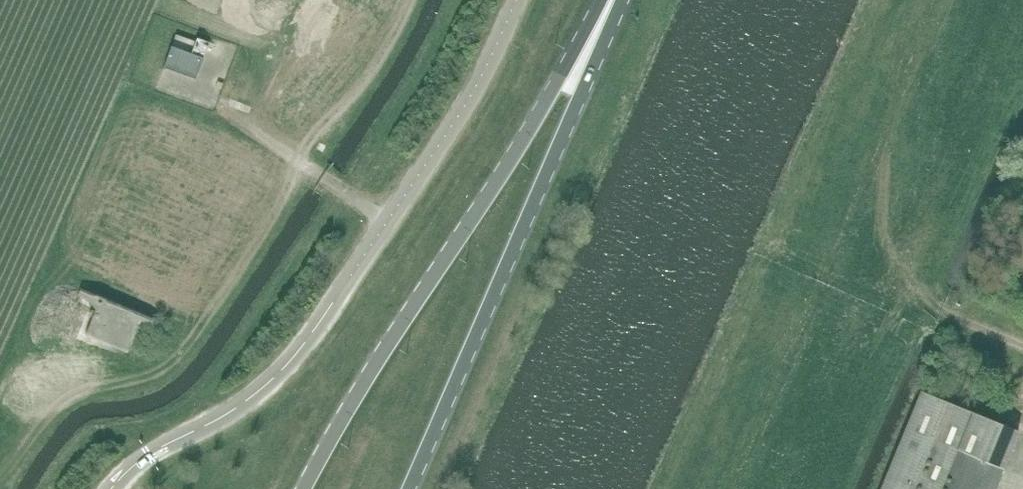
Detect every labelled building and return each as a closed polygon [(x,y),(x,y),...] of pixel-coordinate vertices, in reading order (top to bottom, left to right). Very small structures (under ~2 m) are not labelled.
[(199,43),(196,41),(176,34),(164,67),(196,79),(209,46),(206,45),(199,43)] [(99,296),(82,289),(79,295),(93,302),(98,309),(96,315),(94,319),(90,327),(89,331),(88,335),(88,337),(90,339),(119,351),(128,353),(131,352),(142,325),(143,324),(155,328),(158,320),(110,300),(109,299),(100,296),(99,296)] [(1019,432),(921,391),(881,488),(996,488),(1019,432)]
